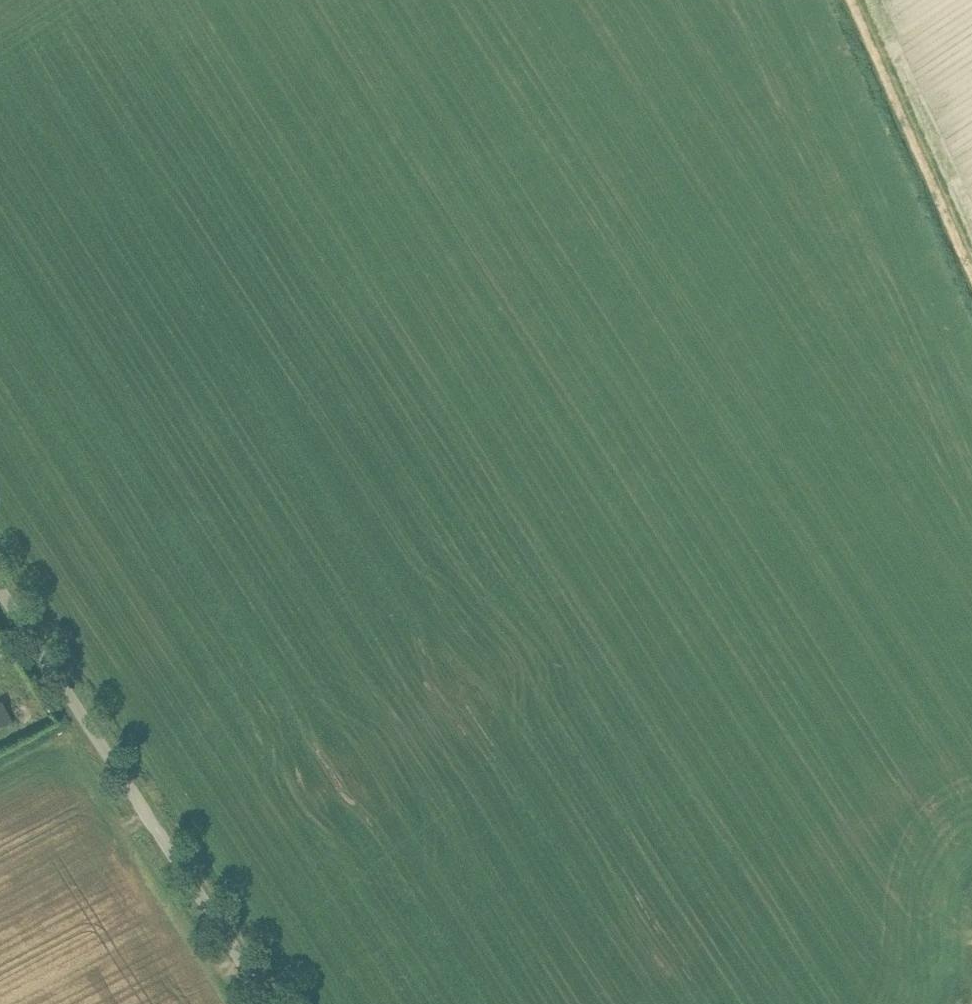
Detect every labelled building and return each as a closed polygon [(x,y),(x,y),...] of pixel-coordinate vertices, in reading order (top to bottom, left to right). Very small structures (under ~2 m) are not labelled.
[(12,722),(1,701),(0,701),(0,728),(12,722)]
